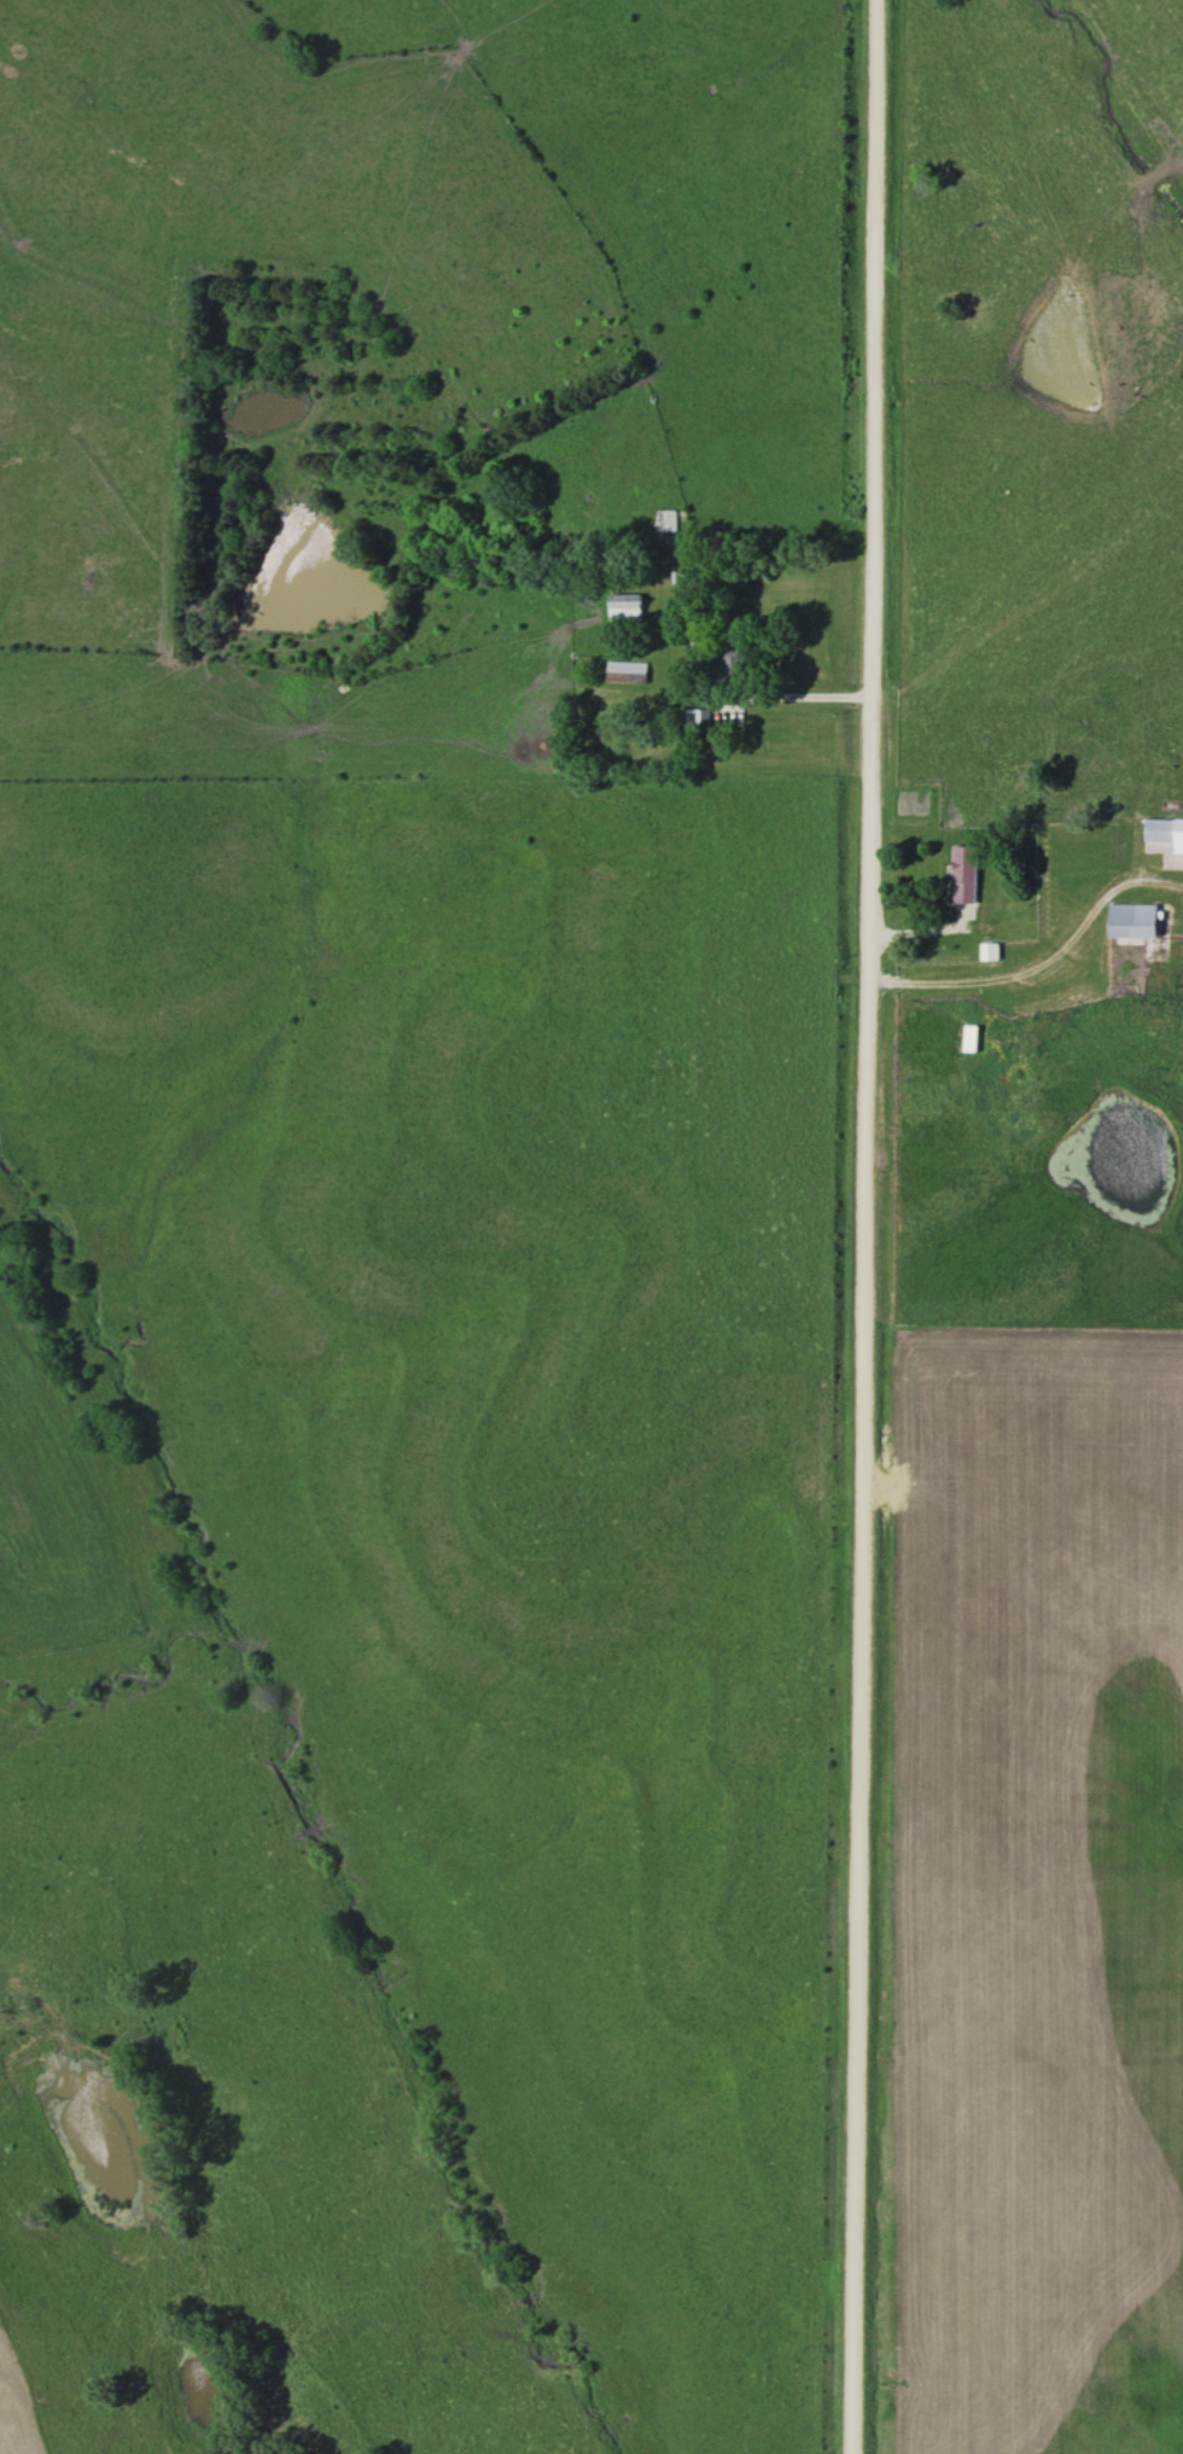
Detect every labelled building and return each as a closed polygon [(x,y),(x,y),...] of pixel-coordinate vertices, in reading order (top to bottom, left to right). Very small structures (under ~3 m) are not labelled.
[(652,532),(674,532),(674,511),(652,511),(652,532)] [(638,622),(638,594),(602,594),(602,622),(638,622)] [(708,649),(708,678),(741,679),(741,650),(708,649)] [(645,661),(601,661),(601,683),(645,683),(645,661)] [(706,710),(681,710),(681,736),(706,736),(706,710)] [(1169,855),(1182,855),(1182,820),(1140,819),(1140,842),(1169,843),(1169,855)] [(972,847),(947,847),(947,905),(972,905),(972,847)] [(1152,905),(1103,905),(1103,939),(1152,939),(1152,905)] [(976,962),(993,962),(993,945),(976,945),(976,962)]
